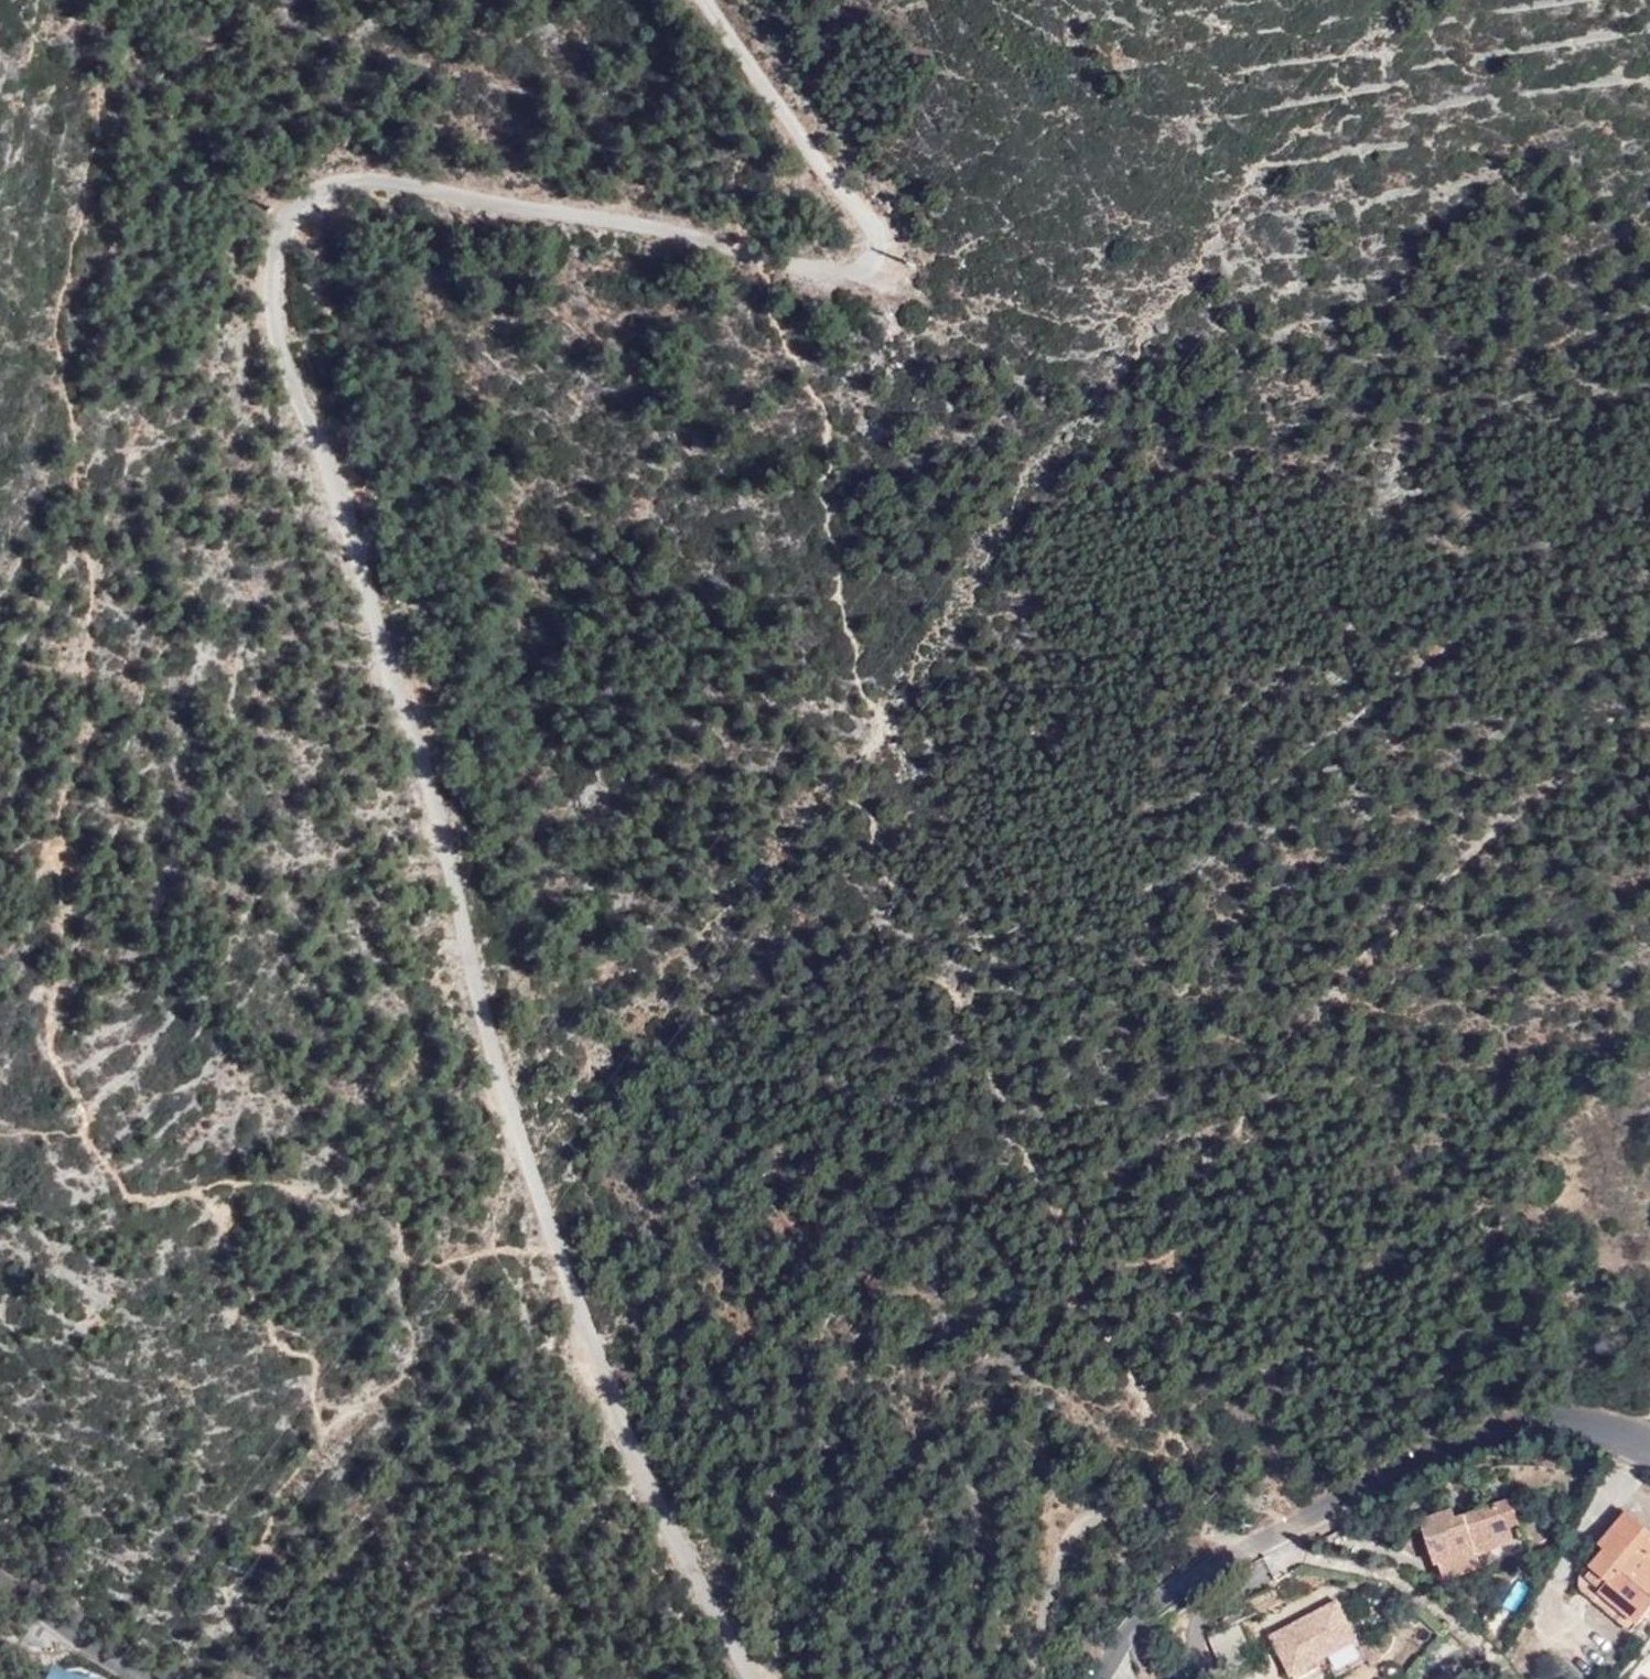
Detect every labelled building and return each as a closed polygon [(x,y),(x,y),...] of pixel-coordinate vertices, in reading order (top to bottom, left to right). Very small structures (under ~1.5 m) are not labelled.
[(1452,1514),(1418,1524),(1432,1566),(1438,1564),(1443,1581),(1527,1555),(1511,1504),(1455,1522),(1452,1514)] [(1602,1590),(1642,1622),(1649,1611),(1649,1529),(1625,1509),(1599,1542),(1605,1546),(1590,1565),(1609,1580),(1602,1590)] [(1642,1622),(1602,1590),(1594,1599),(1635,1630),(1642,1622)] [(1292,1673),(1358,1638),(1339,1601),(1273,1636),(1292,1673)] [(1240,1650),(1231,1631),(1210,1640),(1220,1659),(1240,1650)] [(1363,1647),(1371,1662),(1381,1656),(1374,1641),(1363,1647)]
